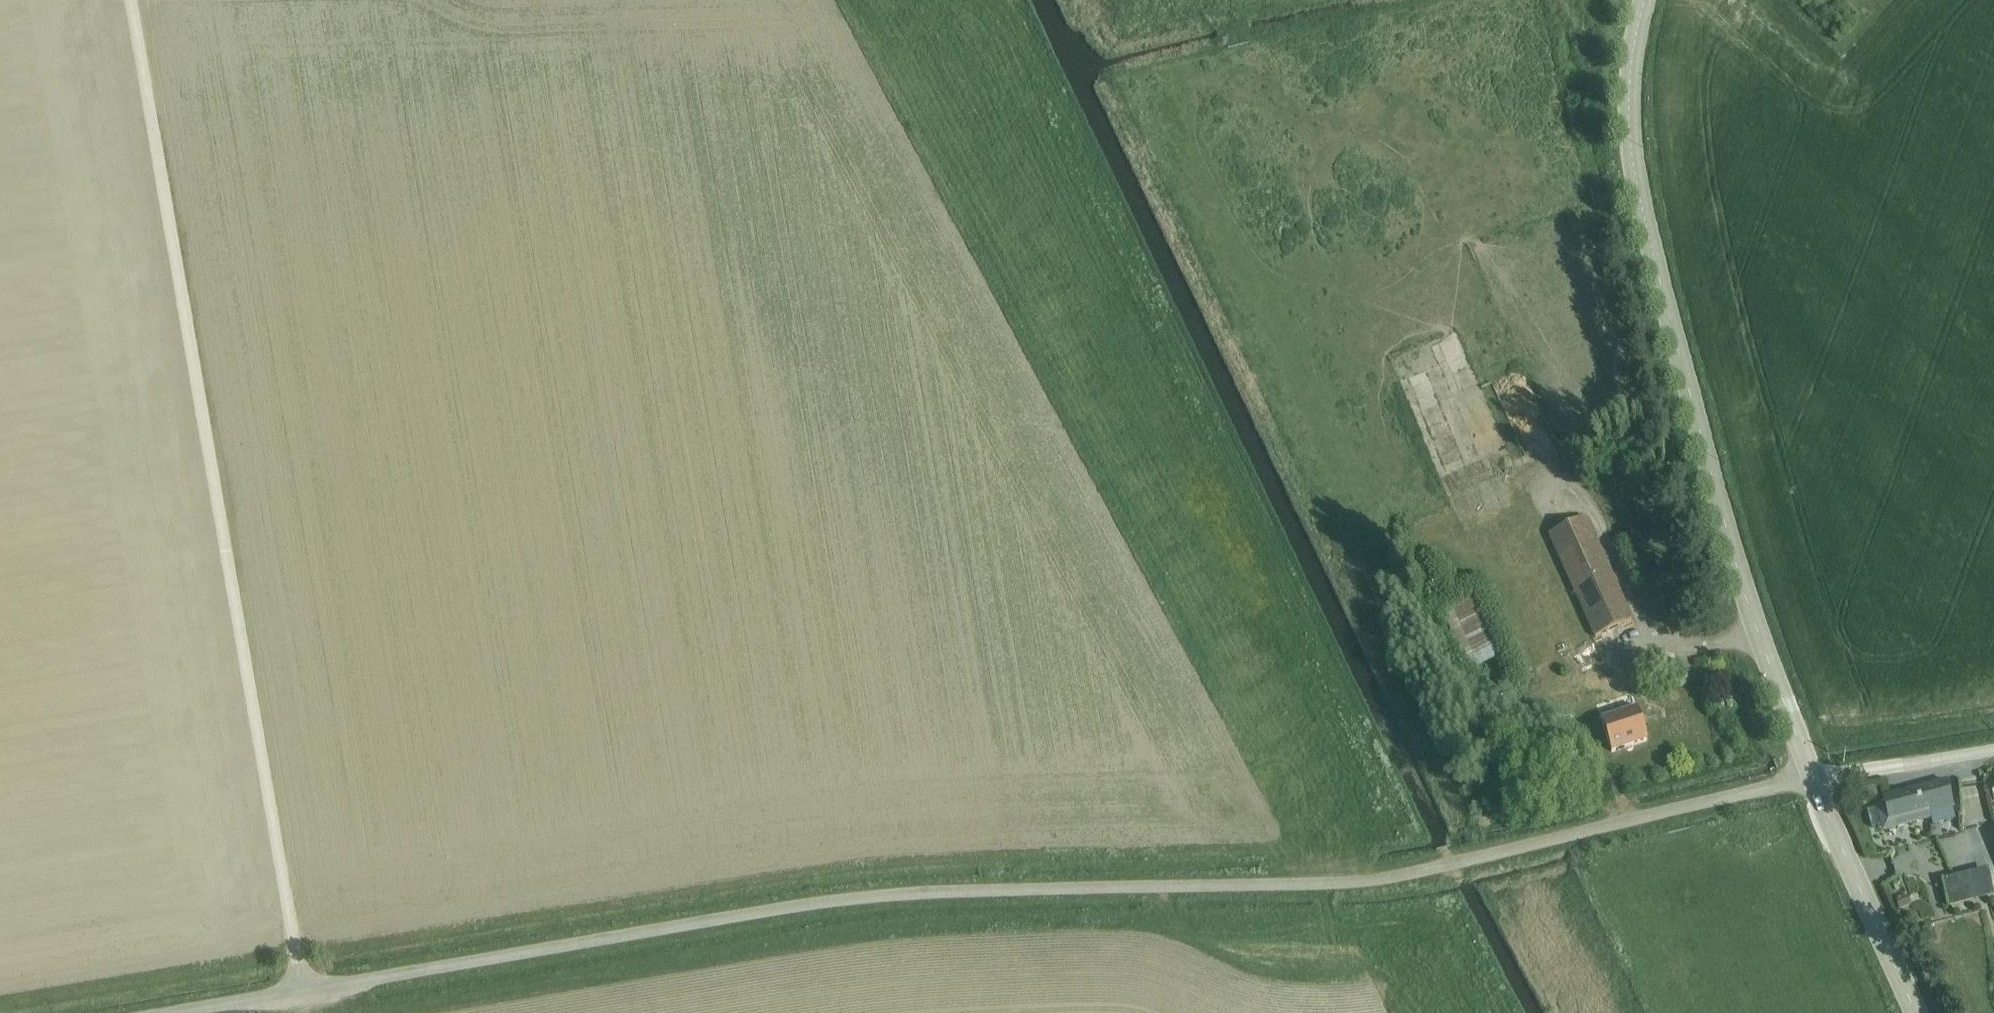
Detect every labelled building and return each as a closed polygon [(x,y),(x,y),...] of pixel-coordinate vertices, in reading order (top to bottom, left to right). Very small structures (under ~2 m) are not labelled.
[(1600,642),(1639,625),(1591,520),(1552,538),(1600,642)] [(1468,678),(1506,661),(1479,600),(1440,618),(1468,678)] [(1652,741),(1638,700),(1606,711),(1620,752),(1652,741)] [(1964,796),(1983,794),(1981,785),(1963,787),(1964,796)] [(1956,788),(1896,800),(1900,822),(1961,810),(1956,788)] [(1956,879),(1960,903),(1993,897),(1993,872),(1956,879)]
